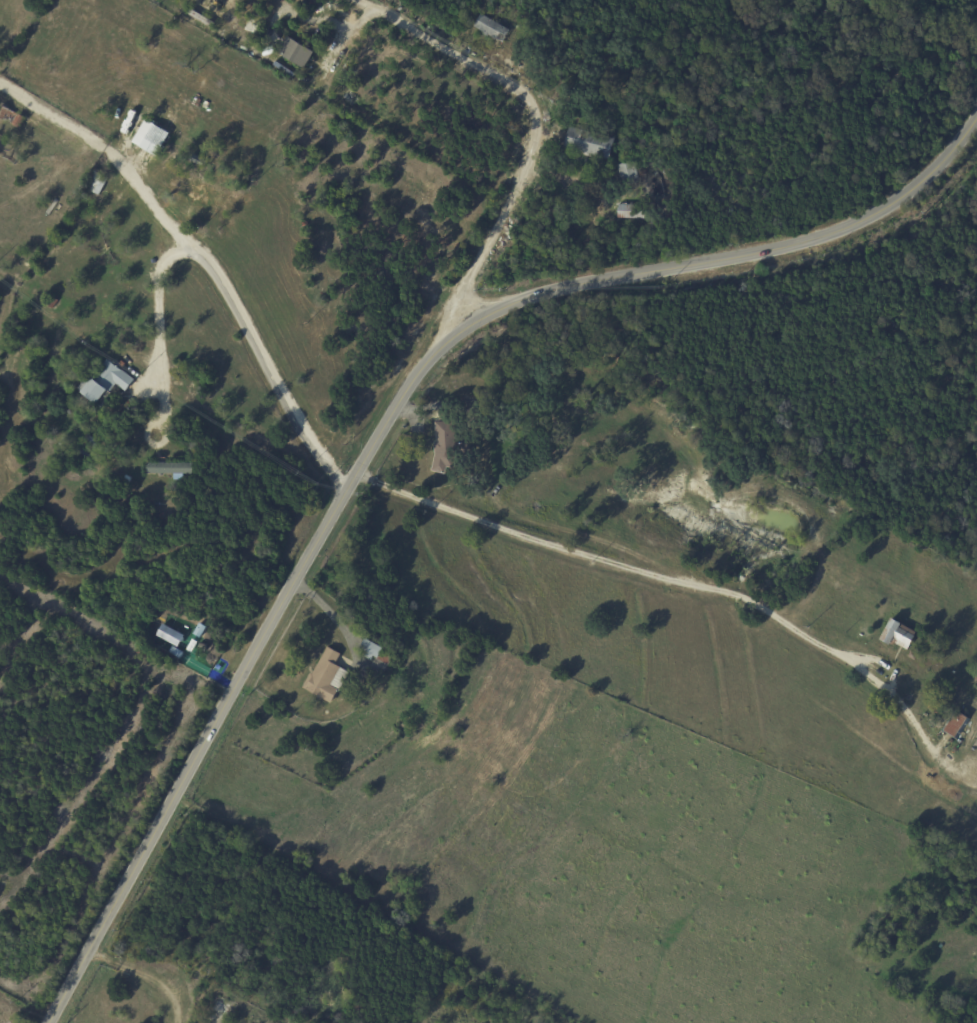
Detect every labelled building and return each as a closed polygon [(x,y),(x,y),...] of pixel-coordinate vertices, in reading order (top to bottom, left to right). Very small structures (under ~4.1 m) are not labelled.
[(189,15),(192,10),(216,25),(213,30),(189,15)] [(511,32),(504,44),(503,43),(500,49),(494,46),(497,40),(490,36),(489,38),(485,36),(486,34),(475,28),(482,15),(511,32)] [(249,20),(261,23),(257,36),(246,32),(249,20)] [(521,27),(522,27),(518,33),(512,30),(516,24),(521,27)] [(290,38),(310,51),(300,67),(284,57),(290,48),(286,45),(290,38)] [(20,129),(0,117),(0,110),(3,104),(26,118),(20,129)] [(189,108),(199,112),(197,117),(187,112),(189,108)] [(154,123),(170,132),(162,147),(146,138),(154,123)] [(595,157),(566,149),(571,128),(617,140),(611,161),(595,157)] [(160,163),(166,153),(170,156),(165,165),(160,163)] [(190,159),(194,153),(207,160),(203,167),(190,159)] [(624,184),(618,168),(634,162),(643,186),(627,192),(624,184)] [(94,170),(109,178),(99,195),(85,187),(94,170)] [(620,204),(655,205),(655,219),(619,217),(620,204)] [(59,301),(53,309),(46,303),(52,296),(59,301)] [(84,362),(80,359),(85,353),(89,357),(84,362)] [(134,382),(127,391),(117,384),(111,392),(109,390),(98,404),(78,389),(85,380),(90,384),(108,359),(122,370),(123,369),(136,379),(134,382)] [(433,471),(437,453),(436,453),(436,442),(438,442),(437,422),(458,421),(459,443),(472,442),(473,457),(458,459),(456,466),(449,464),(447,475),(433,471)] [(84,441),(89,434),(101,443),(96,449),(84,441)] [(64,438),(69,441),(64,448),(59,444),(64,438)] [(80,447),(91,455),(86,462),(75,454),(80,447)] [(149,463),(198,463),(198,474),(187,474),(187,478),(176,478),(176,474),(148,474),(149,463)] [(902,648),(893,643),(891,646),(881,640),(894,619),(919,634),(908,652),(902,648)] [(349,628),(355,621),(359,624),(353,631),(349,628)] [(200,637),(193,633),(199,622),(206,626),(200,637)] [(184,635),(179,646),(157,634),(163,623),(184,635)] [(191,639),(196,642),(191,651),(186,648),(191,639)] [(368,639),(396,656),(390,667),(394,670),(390,676),(386,674),(385,675),(373,668),(379,658),(375,656),(373,661),(365,657),(367,652),(362,649),(363,646),(362,646),(365,641),(366,642),(367,639),(368,639)] [(183,652),(179,658),(169,652),(173,645),(183,652)] [(342,656),(337,665),(351,673),(340,692),(333,704),(304,688),(312,674),(314,675),(329,647),(342,655),(342,656)] [(918,660),(917,661),(909,657),(913,651),(920,655),(918,660)] [(453,700),(446,696),(451,689),(457,693),(453,700)] [(938,690),(949,696),(947,702),(935,696),(938,690)] [(908,702),(904,699),(907,693),(912,696),(908,702)] [(933,701),(944,708),(939,715),(928,709),(933,701)] [(438,708),(443,714),(428,727),(423,721),(438,708)] [(972,719),(958,740),(943,729),(942,730),(936,726),(944,713),(955,720),(960,711),(972,719)] [(421,724),(425,729),(414,736),(411,731),(421,724)] [(453,731),(459,724),(464,728),(459,735),(453,731)]
